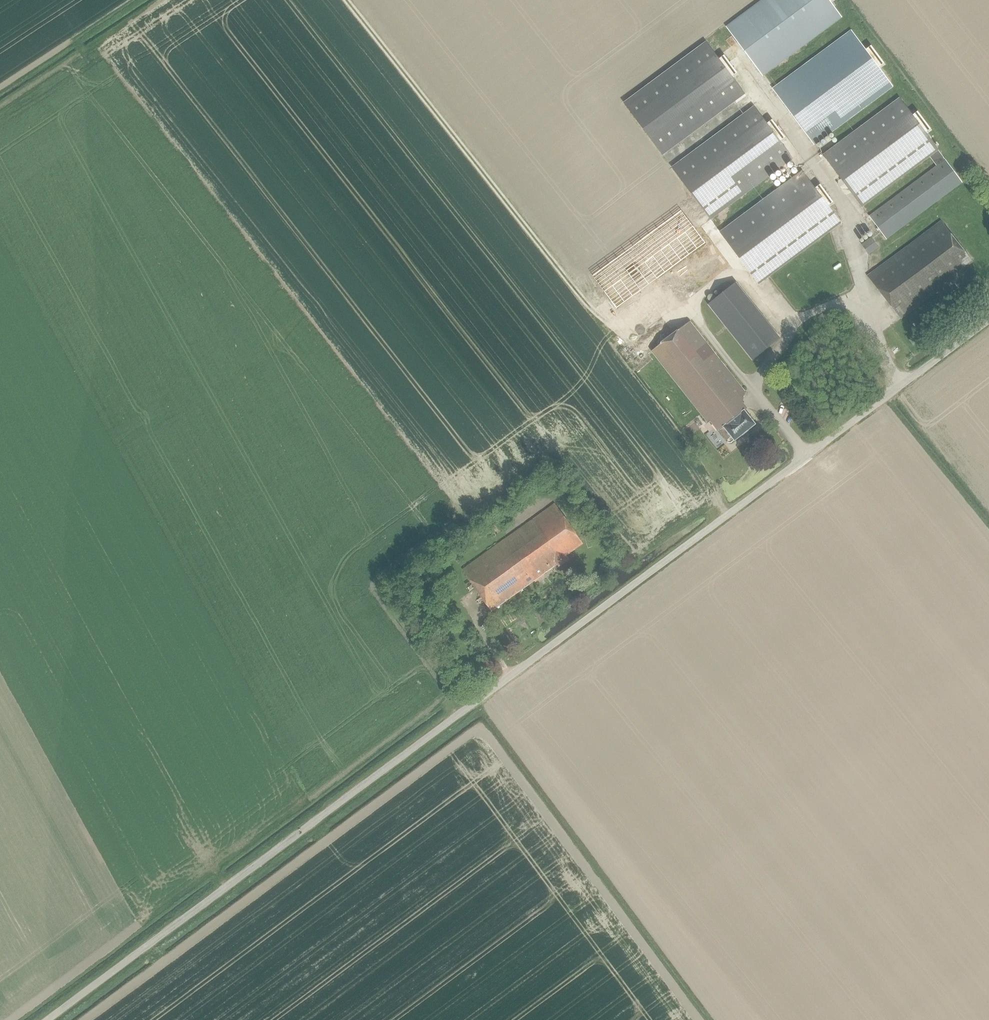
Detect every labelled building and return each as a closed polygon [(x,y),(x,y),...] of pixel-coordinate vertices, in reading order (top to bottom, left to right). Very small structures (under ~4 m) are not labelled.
[(727,27),(763,75),(841,18),(828,0),(763,0),(727,27)] [(851,31),(773,89),(815,145),(832,131),(892,87),(851,31)] [(706,42),(624,103),(662,154),(744,94),(706,42)] [(931,159),(936,166),(945,160),(901,101),(842,144),(826,157),(864,208),(931,159)] [(754,107),(673,168),(711,219),(764,180),(790,161),(792,159),(754,107)] [(832,131),(815,145),(826,157),(842,144),(832,131)] [(946,159),(945,160),(936,166),(870,216),(887,239),(963,182),(946,159)] [(790,161),(764,180),(773,193),(800,173),(790,161)] [(773,193),(720,232),(758,284),(840,223),(802,172),(800,173),(773,193)] [(619,307),(707,241),(683,209),(595,275),(619,307)] [(967,271),(975,265),(941,219),(867,275),(901,319),(956,277),(954,275),(964,267),(967,271)] [(871,237),(862,244),(869,254),(879,247),(871,237)] [(752,358),(779,336),(738,284),(710,306),(752,358)] [(735,439),(755,423),(745,411),(748,408),(743,401),(745,391),(690,321),(652,351),(708,423),(711,420),(726,438),(731,434),(735,439)] [(583,543),(576,533),(564,516),(554,509),(551,511),(546,509),(462,568),(491,609),(557,563),(559,565),(569,558),(566,554),(583,543)]
